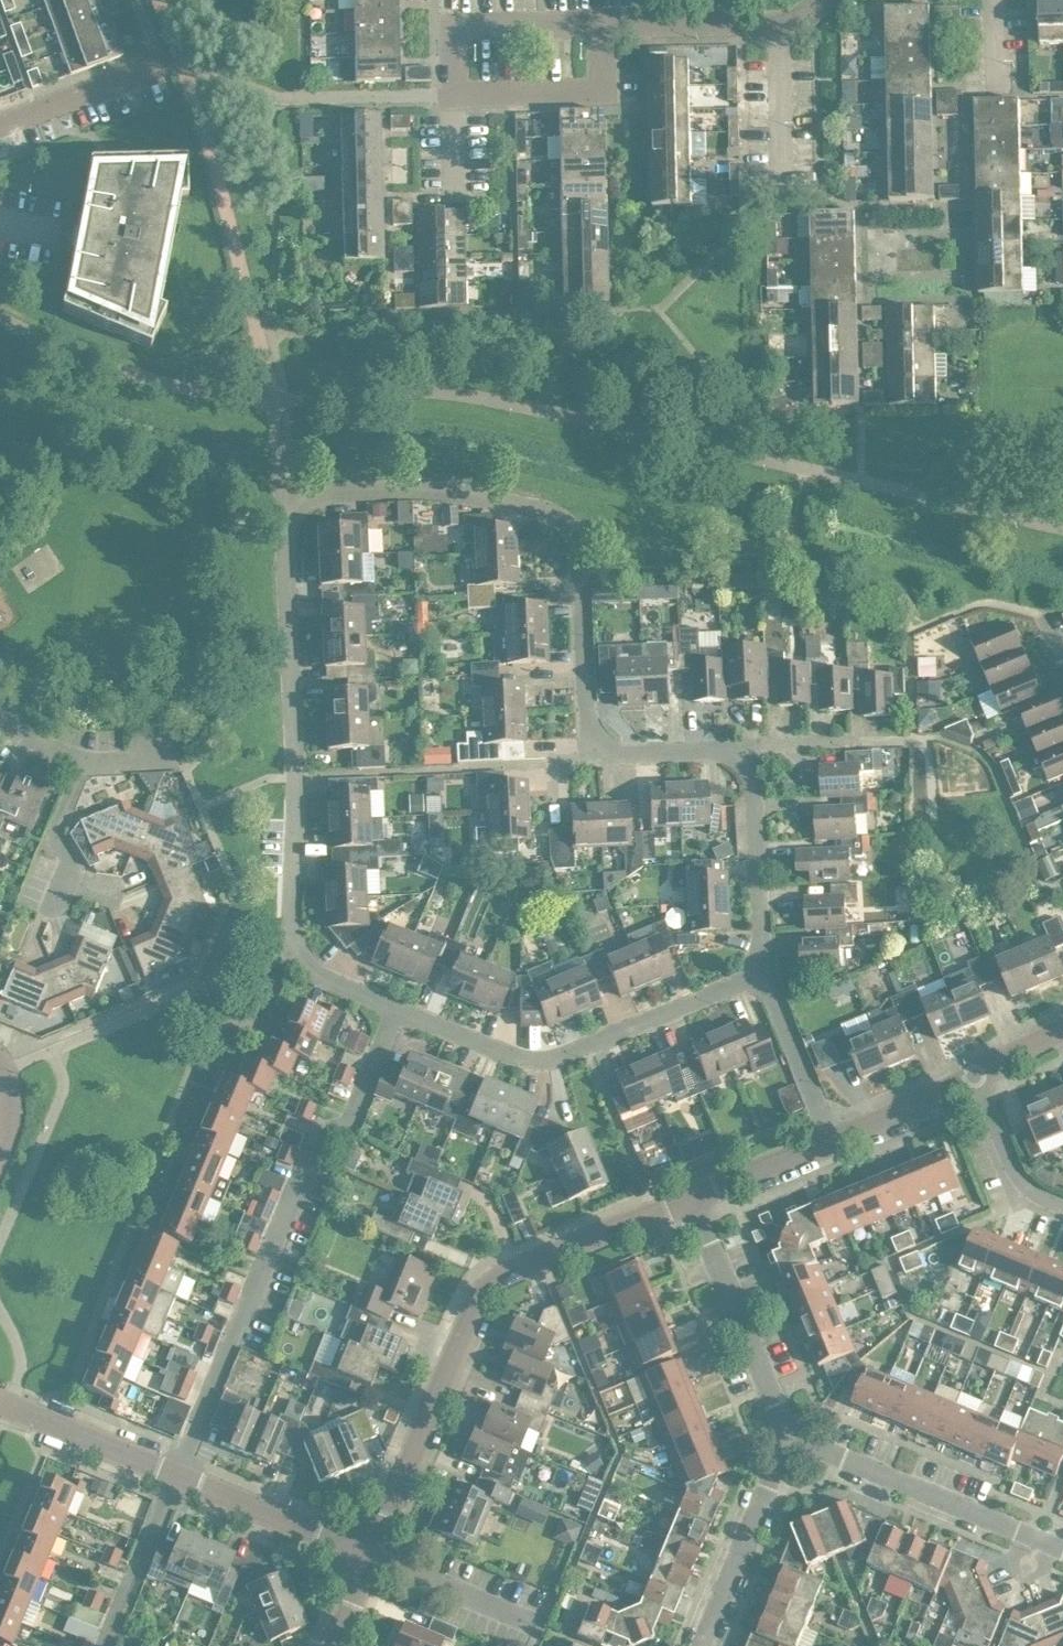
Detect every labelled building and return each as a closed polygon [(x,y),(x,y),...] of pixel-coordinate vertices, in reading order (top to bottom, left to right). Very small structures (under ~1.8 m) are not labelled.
[(12,0),(0,0),(4,12),(15,8),(12,0)] [(106,9),(103,0),(61,0),(45,6),(53,28),(106,9)] [(392,8),(392,0),(353,0),(353,9),(392,8)] [(1062,3),(1038,4),(1039,31),(1039,43),(1062,43),(1062,19),(1062,3)] [(959,5),(946,6),(947,19),(959,19),(959,5)] [(946,6),(934,6),(934,19),(947,19),(946,6)] [(884,32),(924,31),(923,7),(884,8),(884,32)] [(353,33),(393,33),(392,8),(353,9),(353,33)] [(106,9),(53,28),(62,51),(115,31),(106,9)] [(9,26),(15,42),(26,38),(20,23),(9,26)] [(123,55),(115,31),(62,51),(70,74),(123,55)] [(924,31),(884,32),(885,56),(924,55),(924,31)] [(354,57),(393,56),(393,33),(353,33),(354,57)] [(26,38),(15,42),(21,58),(31,54),(26,38)] [(7,70),(16,66),(11,52),(1,55),(7,70)] [(885,80),(925,79),(924,55),(885,56),(885,80)] [(354,82),(394,81),(393,56),(354,57),(354,82)] [(857,75),(856,57),(842,57),(842,75),(857,75)] [(689,59),(649,60),(649,85),(689,84),(689,59)] [(12,84),(21,80),(16,66),(7,70),(12,84)] [(417,67),(404,67),(404,81),(417,80),(417,67)] [(430,67),(417,67),(417,80),(430,80),(430,67)] [(727,67),(727,83),(737,83),(736,67),(727,67)] [(36,68),(26,72),(32,88),(42,84),(36,68)] [(886,104),(926,103),(925,79),(885,80),(886,104)] [(737,83),(727,83),(728,100),(737,99),(737,83)] [(1048,83),(1049,92),(1062,92),(1062,83),(1048,83)] [(689,84),(649,85),(650,109),(690,108),(689,84)] [(949,90),(936,90),(936,102),(949,102),(949,90)] [(949,90),(949,102),(961,102),(961,90),(949,90)] [(870,96),(860,95),(860,118),(869,118),(870,96)] [(979,126),(1018,125),(1018,100),(978,101),(979,126)] [(949,102),(936,102),(937,115),(949,115),(949,102)] [(961,102),(949,102),(949,115),(962,114),(961,102)] [(926,103),(886,104),(887,128),(926,127),(926,103)] [(690,108),(650,109),(650,132),(690,132),(690,108)] [(558,136),(597,135),(597,110),(557,111),(558,136)] [(728,114),(728,131),(738,131),(737,114),(728,114)] [(399,129),(399,115),(389,115),(389,129),(399,129)] [(399,115),(399,129),(409,129),(409,115),(399,115)] [(340,141),(379,140),(379,116),(340,116),(340,141)] [(514,137),(524,137),(524,121),(514,121),(514,137)] [(1018,125),(979,126),(980,150),(1019,149),(1018,125)] [(926,127),(887,128),(887,152),(927,151),(926,127)] [(738,131),(728,131),(728,147),(738,147),(738,131)] [(690,132),(650,132),(651,156),(690,156),(690,132)] [(559,160),(598,159),(597,135),(558,136),(559,160)] [(524,137),(514,137),(514,153),(525,153),(524,137)] [(341,165),(380,164),(379,140),(340,141),(341,165)] [(1019,149),(980,150),(980,173),(1020,172),(1019,149)] [(927,151),(887,152),(888,176),(927,175),(927,151)] [(690,156),(651,156),(651,180),(691,180),(690,156)] [(559,184),(598,183),(598,159),(559,160),(559,184)] [(90,162),(78,227),(79,227),(74,246),(62,311),(65,312),(149,348),(166,311),(159,309),(180,201),(187,200),(186,160),(93,163),(90,162)] [(729,179),(739,179),(738,162),(728,162),(729,179)] [(341,189),(380,188),(380,164),(341,165),(341,189)] [(857,176),(856,167),(855,167),(845,167),(845,176),(857,176)] [(515,185),(526,185),(525,169),(515,169),(515,185)] [(1020,172),(980,173),(981,197),(1020,196),(1020,172)] [(927,175),(888,176),(888,200),(928,199),(927,175)] [(844,190),(856,190),(856,176),(843,177),(844,190)] [(739,179),(729,179),(729,195),(739,195),(739,179)] [(691,180),(651,180),(652,205),(691,204),(691,180)] [(560,207),(599,207),(598,183),(559,184),(560,207)] [(526,185),(515,185),(516,201),(526,201),(526,185)] [(951,185),(938,185),(939,199),(951,199),(951,185)] [(963,185),(951,185),(951,199),(964,199),(963,185)] [(342,213),(381,212),(380,188),(341,189),(342,213)] [(1020,196),(981,197),(981,221),(1021,220),(1020,196)] [(401,211),(401,199),(391,200),(391,211),(401,211)] [(401,211),(403,211),(410,211),(410,199),(401,199),(401,211)] [(560,231),(600,231),(599,207),(560,207),(560,231)] [(416,235),(464,234),(463,209),(416,210),(416,235)] [(404,224),(403,211),(401,211),(391,211),(392,224),(404,224)] [(342,237),(381,236),(381,212),(342,213),(342,237)] [(810,237),(849,236),(848,212),(810,212),(810,237)] [(516,232),(527,232),(526,216),(516,216),(516,232)] [(1021,220),(981,221),(982,245),(1021,244),(1021,220)] [(766,238),(776,238),(776,222),(766,223),(766,238)] [(561,256),(600,255),(600,231),(560,231),(561,256)] [(527,232),(516,232),(517,249),(527,248),(527,232)] [(496,243),(509,242),(509,233),(495,234),(496,243)] [(416,235),(417,259),(464,258),(464,234),(416,235)] [(343,262),(382,261),(381,236),(342,237),(343,262)] [(811,261),(850,260),(849,236),(810,237),(811,261)] [(776,238),(766,238),(766,255),(776,255),(776,238)] [(982,268),(1022,267),(1021,244),(982,245),(982,268)] [(393,260),(404,260),(404,247),(392,247),(393,260)] [(562,279),(601,278),(600,255),(561,256),(562,279)] [(464,258),(417,259),(418,283),(465,282),(464,258)] [(404,260),(393,260),(393,271),(411,271),(411,260),(404,260)] [(811,285),(850,284),(850,260),(811,261),(811,285)] [(518,280),(528,280),(527,264),(517,264),(518,280)] [(1022,267),(982,268),(983,293),(1022,292),(1022,267)] [(767,270),(767,286),(777,286),(777,269),(767,270)] [(601,303),(601,278),(562,279),(562,304),(601,303)] [(528,280),(518,280),(518,296),(528,296),(528,280)] [(418,307),(466,306),(465,282),(418,283),(418,307)] [(812,309),(851,308),(850,284),(811,285),(812,309)] [(777,286),(767,286),(767,302),(777,302),(777,286)] [(412,294),(393,295),(394,308),(412,308),(412,294)] [(886,331),(934,330),(933,305),(885,306),(886,331)] [(873,320),(873,306),(861,306),(861,320),(873,320)] [(812,309),(812,333),(851,332),(851,308),(812,309)] [(886,355),(934,354),(934,330),(886,331),(886,355)] [(851,332),(812,333),(813,357),(852,356),(851,332)] [(862,355),(874,355),(873,343),(861,344),(862,355)] [(935,377),(934,354),(886,355),(887,379),(935,377)] [(874,367),(874,355),(862,355),(862,368),(874,367)] [(852,356),(813,357),(813,381),(852,380),(852,356)] [(264,383),(257,359),(249,362),(255,386),(264,383)] [(935,377),(887,379),(888,404),(936,403),(935,377)] [(852,380),(813,381),(814,405),(853,404),(852,380)] [(875,404),(875,391),(863,391),(863,404),(875,404)] [(319,556),(359,554),(358,540),(368,540),(366,513),(339,514),(340,527),(318,528),(319,556)] [(473,528),(475,556),(514,554),(513,526),(491,527),(490,514),(463,516),(464,529),(473,528)] [(342,584),(343,596),(370,595),(370,582),(360,583),(359,554),(319,556),(320,585),(342,584)] [(466,585),(467,596),(494,595),(493,584),(515,583),(514,554),(475,556),(476,585),(466,585)] [(377,595),(370,595),(343,596),(343,609),(322,610),(323,638),(362,637),(371,636),(370,622),(378,622),(377,595)] [(494,595),(467,596),(467,609),(495,608),(494,595)] [(505,634),(544,632),(543,604),(503,606),(505,634)] [(706,623),(684,624),(685,639),(707,638),(706,623)] [(981,665),(1022,648),(1012,623),(971,640),(981,665)] [(625,635),(625,626),(595,627),(595,637),(625,635)] [(546,661),(544,632),(505,634),(506,663),(546,661)] [(346,666),(347,678),(374,677),(373,651),(363,652),(362,637),(323,638),(324,667),(346,666)] [(724,700),(723,687),(723,674),(722,674),(722,660),(721,647),(700,648),(699,642),(679,643),(681,669),(693,669),(695,702),(724,700)] [(850,690),(863,689),(864,716),(893,715),(892,695),(904,694),(903,668),(889,669),(890,675),(869,675),(867,642),(847,643),(848,669),(849,669),(850,690)] [(644,704),(670,703),(669,670),(681,669),(679,643),(642,644),(644,704)] [(644,704),(642,644),(599,646),(601,694),(618,694),(619,705),(644,704)] [(722,674),(723,674),(723,687),(736,686),(737,700),(766,698),(765,679),(764,658),(763,652),(764,652),(764,647),(742,648),(741,646),(721,647),(722,660),(722,674)] [(991,689),(1032,672),(1022,648),(981,665),(991,689)] [(806,663),(784,665),(784,651),(764,652),(763,652),(764,658),(765,679),(778,678),(779,705),(808,704),(808,684),(807,684),(806,663)] [(807,684),(808,684),(821,684),(821,711),(851,709),(850,690),(849,669),(848,669),(827,670),(826,657),(806,658),(806,663),(807,684)] [(941,678),(940,658),(918,659),(919,679),(941,678)] [(470,676),(498,674),(497,662),(470,663),(470,676)] [(991,689),(1002,714),(1012,710),(1018,708),(1018,707),(1043,697),(1042,696),(1032,672),(991,689)] [(498,685),(498,674),(470,676),(471,687),(481,686),(482,715),(522,713),(520,684),(498,685)] [(374,677),(347,678),(347,691),(325,692),(327,720),(366,718),(365,705),(368,704),(375,700),(374,677)] [(919,683),(920,700),(932,699),(931,683),(919,683)] [(1028,732),(1062,717),(1062,700),(1059,689),(1042,696),(1043,697),(1018,707),(1018,708),(1012,710),(1016,721),(1023,718),(1028,732)] [(522,713),(482,715),(483,732),(465,733),(466,744),(456,744),(457,762),(522,759),(521,742),(523,742),(522,713)] [(1028,732),(1038,756),(1062,746),(1062,717),(1028,732)] [(366,718),(327,720),(328,749),(356,748),(357,768),(384,767),(383,746),(367,747),(366,718)] [(943,733),(950,735),(970,727),(966,719),(945,728),(943,733)] [(970,727),(950,735),(970,743),(973,735),(970,727)] [(1038,756),(1028,760),(1033,773),(1043,768),(1049,781),(1062,775),(1062,746),(1038,756)] [(861,794),(860,772),(873,771),(872,751),(845,752),(846,765),(820,767),(821,796),(840,795),(861,794)] [(996,764),(1000,772),(1012,767),(1008,759),(996,764)] [(1012,767),(1000,772),(1010,797),(1022,792),(1012,767)] [(487,812),(526,810),(525,781),(503,783),(503,771),(475,773),(477,799),(486,798),(487,812)] [(0,786),(0,821),(2,816),(29,827),(47,785),(19,773),(11,791),(0,786)] [(328,819),(368,818),(366,792),(376,791),(376,777),(348,779),(349,790),(327,791),(328,819)] [(706,783),(677,785),(679,824),(708,823),(708,833),(721,832),(720,805),(707,805),(706,783)] [(679,824),(677,785),(649,786),(651,832),(640,832),(641,860),(654,859),(653,839),(665,838),(665,825),(679,824)] [(816,839),(835,838),(835,837),(856,836),(855,814),(868,814),(867,793),(861,794),(840,795),(841,808),(814,809),(816,839)] [(130,854),(146,815),(129,808),(126,801),(79,821),(70,835),(89,867),(100,862),(97,854),(113,847),(130,854)] [(628,804),(599,806),(601,845),(629,844),(630,860),(624,860),(625,878),(642,866),(641,860),(640,832),(629,833),(628,804)] [(601,845),(599,806),(571,807),(572,829),(561,830),(562,857),(549,858),(553,868),(574,867),(573,847),(601,845)] [(528,839),(526,810),(487,812),(488,827),(474,828),(476,854),(518,852),(517,839),(528,839)] [(156,880),(190,866),(212,857),(206,843),(195,848),(184,821),(177,818),(171,820),(171,819),(163,822),(146,815),(130,854),(148,861),(156,880)] [(368,818),(328,819),(330,848),(331,848),(332,859),(376,857),(401,856),(400,841),(384,841),(384,834),(368,835),(368,818)] [(1026,836),(1038,831),(1035,822),(1023,827),(1026,836)] [(562,857),(561,830),(548,830),(549,858),(562,857)] [(1026,836),(1029,843),(1041,838),(1038,831),(1026,836)] [(897,834),(898,856),(908,856),(907,834),(897,834)] [(835,837),(835,838),(836,850),(809,852),(811,881),(851,879),(850,857),(863,856),(862,836),(856,836),(835,837)] [(220,867),(216,856),(203,861),(207,872),(220,867)] [(325,899),(364,897),(363,871),(377,870),(376,857),(332,859),(333,870),(324,870),(325,899)] [(686,904),(726,902),(724,862),(674,864),(675,876),(671,876),(672,889),(685,888),(686,904)] [(190,866),(156,880),(163,900),(156,917),(195,932),(202,916),(209,912),(190,866)] [(806,928),(825,927),(846,926),(846,925),(852,925),(859,925),(857,883),(830,884),(831,897),(804,899),(806,928)] [(326,927),(327,927),(345,949),(348,946),(380,918),(375,913),(365,913),(364,897),(325,899),(326,927)] [(668,933),(673,946),(698,944),(697,932),(727,930),(726,902),(686,904),(688,932),(668,933)] [(188,949),(195,932),(156,917),(149,933),(129,942),(144,976),(191,956),(188,949)] [(1023,950),(1038,986),(1062,976),(1062,972),(1054,949),(1062,945),(1062,930),(1058,917),(1043,923),(1049,939),(1023,950)] [(398,972),(413,936),(386,925),(380,918),(348,946),(357,956),(366,947),(376,951),(371,962),(398,972)] [(631,948),(646,984),(673,973),(663,950),(673,946),(668,933),(663,920),(651,925),(656,937),(631,948)] [(799,941),(801,970),(841,968),(840,946),(853,945),(852,925),(846,925),(846,926),(825,927),(826,940),(799,941)] [(443,967),(453,941),(430,932),(427,941),(413,936),(398,972),(424,983),(433,963),(443,967)] [(69,956),(52,963),(68,1002),(85,995),(92,998),(111,951),(77,936),(69,956)] [(453,941),(443,967),(453,971),(444,991),(471,1002),(486,966),(462,956),(466,947),(453,941)] [(590,954),(601,979),(611,975),(620,995),(646,984),(631,948),(606,958),(602,949),(590,954)] [(993,951),(980,957),(991,982),(1003,977),(1012,997),(1038,986),(1023,950),(997,960),(993,951)] [(558,978),(573,1015),(600,1004),(591,983),(601,979),(590,954),(579,959),(582,968),(558,978)] [(991,982),(980,957),(967,962),(974,980),(948,991),(963,1027),(990,1017),(978,987),(991,982)] [(68,1002),(52,963),(35,970),(15,962),(0,996),(48,1016),(51,1009),(68,1002)] [(486,966),(471,1002),(497,1013),(503,998),(508,1000),(508,1008),(521,1008),(519,976),(512,976),(486,966)] [(519,976),(521,1008),(521,1026),(547,1026),(573,1015),(558,978),(533,989),(527,976),(519,976)] [(137,982),(128,986),(133,997),(142,993),(137,982)] [(903,993),(914,1018),(926,1013),(937,1038),(963,1027),(948,991),(922,1002),(916,987),(903,993)] [(901,1023),(914,1018),(903,993),(890,998),(894,1008),(882,1013),(887,1025),(873,1031),(888,1067),(915,1056),(901,1023)] [(287,1025),(317,1038),(333,1044),(346,1014),(299,994),(287,1025)] [(717,1032),(732,1068),(748,1062),(752,1071),(778,1060),(762,1022),(747,1028),(744,1021),(717,1032)] [(296,1055),(308,1060),(317,1038),(287,1025),(278,1046),(277,1047),(296,1055)] [(862,1078),(888,1067),(873,1031),(847,1041),(843,1032),(813,1045),(823,1070),(853,1058),(862,1078)] [(732,1068),(717,1032),(691,1043),(699,1063),(688,1068),(699,1093),(720,1084),(717,1075),(732,1068)] [(266,1041),(256,1063),(256,1064),(275,1072),(287,1077),(296,1055),(277,1047),(278,1046),(266,1041)] [(699,1093),(688,1068),(676,1072),(668,1052),(642,1063),(657,1100),(673,1093),(677,1102),(699,1093)] [(417,1104),(435,1060),(423,1055),(420,1061),(408,1056),(405,1063),(389,1057),(373,1094),(391,1101),(393,1094),(417,1104)] [(256,1064),(256,1063),(244,1058),(235,1080),(235,1081),(253,1088),(253,1089),(265,1094),(275,1072),(256,1064)] [(459,1109),(473,1075),(435,1060),(417,1104),(454,1120),(459,1109)] [(339,1063),(336,1071),(350,1077),(353,1069),(339,1063)] [(657,1100),(642,1063),(604,1079),(619,1116),(657,1100)] [(336,1071),(332,1079),(347,1085),(350,1077),(336,1071)] [(214,1098),(244,1110),(253,1089),(253,1088),(235,1081),(235,1080),(223,1075),(214,1098)] [(473,1075),(459,1109),(454,1120),(450,1130),(473,1139),(481,1122),(495,1127),(510,1091),(473,1075)] [(1049,1096),(1062,1130),(1062,1090),(1049,1096)] [(530,1149),(543,1119),(532,1114),(537,1102),(510,1091),(495,1127),(519,1138),(512,1155),(525,1161),(530,1149)] [(1049,1096),(1023,1107),(1031,1127),(1020,1132),(1030,1157),(1042,1152),(1038,1143),(1062,1133),(1062,1130),(1049,1096)] [(204,1120),(235,1132),(244,1110),(214,1098),(204,1120)] [(301,1099),(297,1107),(312,1113),(315,1105),(301,1099)] [(294,1115),(308,1121),(312,1113),(297,1107),(294,1115)] [(558,1173),(594,1158),(583,1132),(565,1139),(559,1126),(543,1119),(530,1149),(536,1152),(547,1148),(558,1173)] [(195,1142),(226,1154),(235,1132),(204,1120),(195,1142)] [(679,1148),(685,1163),(695,1159),(720,1148),(714,1134),(689,1144),(679,1148)] [(226,1154),(195,1142),(186,1164),(217,1176),(226,1154)] [(283,1143),(279,1151),(294,1157),(297,1149),(283,1143)] [(666,1170),(682,1164),(675,1147),(663,1152),(664,1156),(660,1158),(666,1170)] [(279,1151),(276,1159),(290,1165),(294,1157),(279,1151)] [(921,1161),(936,1196),(959,1187),(944,1151),(921,1161)] [(441,1214),(439,1219),(456,1225),(468,1196),(456,1192),(462,1179),(411,1158),(405,1172),(427,1181),(419,1200),(417,1204),(441,1214)] [(605,1185),(594,1158),(558,1173),(563,1187),(545,1194),(551,1207),(605,1185)] [(653,1161),(640,1166),(645,1179),(658,1174),(653,1161)] [(899,1170),(914,1205),(936,1196),(921,1161),(899,1170)] [(217,1176),(186,1164),(177,1186),(208,1198),(217,1176)] [(877,1179),(892,1214),(914,1205),(899,1170),(877,1179)] [(855,1188),(870,1223),(892,1214),(877,1179),(855,1188)] [(208,1198),(177,1186),(168,1208),(199,1220),(208,1198)] [(264,1187),(261,1195),(275,1201),(279,1193),(264,1187)] [(833,1197),(848,1233),(870,1223),(855,1188),(833,1197)] [(513,1224),(525,1219),(513,1191),(501,1195),(513,1224)] [(417,1204),(419,1200),(403,1193),(391,1221),(373,1213),(367,1227),(432,1254),(437,1242),(431,1239),(439,1219),(441,1214),(417,1204)] [(261,1195),(254,1213),(268,1219),(275,1201),(261,1195)] [(811,1206),(826,1242),(848,1233),(833,1197),(811,1206)] [(826,1242),(811,1206),(788,1216),(791,1224),(789,1225),(779,1248),(780,1250),(772,1254),(782,1277),(817,1262),(811,1248),(826,1242)] [(199,1220),(168,1208),(159,1230),(189,1243),(199,1220)] [(769,1212),(758,1216),(761,1223),(766,1225),(773,1223),(769,1212)] [(953,1213),(944,1216),(950,1231),(959,1227),(953,1213)] [(293,1235),(313,1247),(325,1226),(306,1215),(293,1235)] [(944,1216),(935,1220),(941,1234),(950,1231),(944,1216)] [(759,1229),(751,1232),(756,1243),(767,1238),(764,1232),(759,1229)] [(982,1277),(998,1239),(975,1230),(959,1267),(982,1277)] [(246,1231),(243,1239),(257,1245),(260,1237),(246,1231)] [(909,1231),(900,1235),(906,1249),(915,1245),(909,1231)] [(136,1255),(167,1268),(177,1245),(146,1232),(136,1255)] [(906,1249),(900,1235),(891,1238),(897,1253),(906,1249)] [(243,1239),(240,1247),(254,1253),(257,1245),(243,1239)] [(982,1277),(1004,1286),(1020,1248),(998,1239),(982,1277)] [(1026,1295),(1042,1258),(1020,1248),(1004,1286),(1026,1295)] [(920,1250),(903,1257),(908,1271),(925,1264),(920,1250)] [(136,1255),(127,1277),(175,1296),(175,1295),(175,1296),(184,1274),(167,1268),(136,1255)] [(356,1308),(380,1318),(386,1320),(392,1306),(418,1317),(428,1292),(424,1290),(433,1270),(399,1255),(383,1293),(365,1285),(356,1308)] [(1048,1304),(1062,1268),(1062,1266),(1042,1258),(1026,1295),(1048,1304)] [(826,1284),(817,1262),(782,1277),(791,1299),(826,1284)] [(598,1280),(607,1302),(648,1285),(639,1263),(598,1280)] [(875,1280),(889,1274),(885,1265),(871,1270),(875,1280)] [(1048,1304),(1062,1310),(1062,1268),(1048,1304)] [(875,1280),(878,1288),(893,1282),(889,1274),(875,1280)] [(127,1277),(118,1299),(165,1318),(175,1296),(127,1277)] [(225,1282),(222,1290),(236,1296),(239,1288),(225,1282)] [(893,1282),(878,1288),(882,1298),(897,1292),(893,1282)] [(836,1306),(826,1284),(791,1299),(800,1321),(836,1306)] [(607,1302),(616,1324),(657,1308),(648,1285),(607,1302)] [(233,1304),(236,1296),(222,1290),(218,1298),(233,1304)] [(109,1321),(140,1334),(156,1340),(165,1318),(118,1299),(109,1321)] [(584,1312),(581,1304),(564,1310),(568,1319),(584,1312)] [(375,1330),(380,1318),(356,1308),(350,1305),(345,1319),(366,1328),(358,1347),(356,1351),(380,1361),(378,1365),(394,1372),(407,1343),(375,1330)] [(541,1363),(541,1362),(549,1344),(553,1345),(569,1339),(555,1305),(543,1310),(536,1327),(532,1325),(533,1323),(523,1319),(522,1321),(516,1318),(503,1348),(514,1352),(514,1351),(541,1363)] [(809,1343),(845,1328),(836,1306),(800,1321),(809,1343)] [(616,1324),(625,1346),(666,1330),(657,1308),(616,1324)] [(588,1320),(584,1312),(568,1319),(571,1327),(588,1320)] [(959,1332),(965,1318),(956,1314),(950,1328),(959,1332)] [(591,1320),(598,1341),(609,1337),(601,1316),(591,1320)] [(969,1336),(974,1321),(965,1318),(959,1332),(969,1336)] [(100,1343),(131,1356),(140,1334),(109,1321),(100,1343)] [(199,1323),(196,1331),(210,1337),(214,1329),(199,1323)] [(935,1329),(925,1325),(919,1340),(929,1343),(935,1329)] [(854,1351),(845,1328),(809,1343),(819,1366),(825,1363),(831,1377),(852,1369),(861,1361),(854,1351)] [(676,1352),(666,1330),(625,1346),(635,1369),(676,1352)] [(193,1339),(207,1345),(210,1337),(196,1331),(193,1339)] [(1009,1336),(1000,1332),(994,1346),(1003,1350),(1009,1336)] [(950,1352),(956,1338),(948,1334),(942,1349),(950,1352)] [(1018,1340),(1009,1336),(1003,1350),(1013,1354),(1018,1340)] [(960,1356),(966,1342),(956,1338),(950,1352),(960,1356)] [(370,1386),(378,1365),(380,1361),(356,1351),(358,1347),(342,1340),(330,1368),(313,1360),(307,1374),(347,1391),(352,1378),(370,1386)] [(122,1378),(131,1356),(100,1343),(91,1365),(122,1378)] [(192,1372),(199,1355),(177,1346),(167,1371),(178,1376),(178,1375),(192,1381),(196,1373),(192,1372)] [(604,1355),(600,1347),(585,1354),(588,1362),(604,1355)] [(1037,1364),(1046,1368),(1052,1354),(1043,1350),(1037,1364)] [(517,1400),(547,1412),(556,1391),(544,1386),(552,1366),(541,1362),(541,1363),(514,1351),(514,1352),(502,1380),(522,1389),(517,1400)] [(1000,1356),(992,1352),(986,1367),(994,1370),(1000,1356)] [(607,1363),(604,1355),(588,1362),(592,1369),(607,1363)] [(1004,1374),(1010,1360),(1000,1356),(994,1370),(1004,1374)] [(638,1376),(647,1399),(688,1382),(679,1359),(638,1376)] [(852,1403),(875,1412),(889,1377),(866,1368),(861,1361),(852,1369),(861,1381),(852,1403)] [(122,1378),(91,1365),(82,1387),(102,1396),(99,1404),(115,1411),(118,1402),(113,1400),(122,1378)] [(1028,1384),(1038,1388),(1044,1374),(1034,1370),(1028,1384)] [(192,1381),(178,1375),(178,1376),(167,1371),(159,1390),(185,1400),(192,1381)] [(889,1377),(875,1412),(897,1422),(911,1386),(889,1377)] [(647,1399),(656,1421),(697,1404),(688,1382),(647,1399)] [(911,1386),(897,1422),(918,1431),(933,1395),(911,1386)] [(224,1390),(210,1424),(225,1431),(220,1444),(244,1454),(260,1416),(245,1410),(248,1401),(224,1390)] [(933,1395),(918,1431),(941,1440),(955,1405),(933,1395)] [(190,1407),(169,1398),(163,1413),(184,1422),(190,1407)] [(538,1433),(547,1412),(517,1400),(513,1411),(493,1403),(481,1431),(481,1432),(512,1445),(512,1446),(518,1448),(526,1428),(538,1433)] [(605,1403),(605,1417),(627,1416),(627,1402),(605,1403)] [(656,1421),(665,1443),(706,1426),(697,1404),(656,1421)] [(955,1405),(941,1440),(963,1449),(977,1414),(955,1405)] [(343,1427),(327,1434),(343,1472),(368,1462),(360,1442),(375,1436),(364,1408),(339,1418),(343,1427)] [(1011,1458),(1012,1458),(1033,1467),(1053,1418),(1029,1408),(1020,1431),(1021,1432),(1011,1458)] [(289,1449),(300,1422),(280,1413),(276,1422),(260,1416),(244,1454),(269,1464),(277,1444),(289,1449)] [(985,1458),(999,1423),(977,1414),(963,1449),(985,1458)] [(1033,1467),(1055,1476),(1062,1457),(1062,1422),(1053,1418),(1033,1467)] [(319,1482),(343,1472),(327,1434),(312,1441),(305,1424),(300,1422),(289,1449),(308,1457),(319,1482)] [(999,1423),(985,1458),(1008,1468),(1012,1458),(1011,1458),(1021,1432),(1020,1431),(999,1423)] [(665,1443),(674,1465),(715,1448),(706,1426),(665,1443)] [(481,1432),(481,1431),(475,1429),(463,1459),(483,1467),(478,1479),(508,1491),(517,1469),(504,1464),(512,1446),(512,1445),(481,1432)] [(571,1452),(578,1466),(591,1460),(584,1446),(571,1452)] [(674,1465),(685,1491),(718,1505),(723,1493),(711,1488),(716,1475),(725,1471),(715,1448),(674,1465)] [(619,1462),(617,1469),(634,1476),(637,1469),(619,1462)] [(566,1493),(578,1499),(590,1475),(578,1469),(566,1493)] [(35,1500),(66,1513),(75,1490),(81,1493),(84,1484),(68,1477),(65,1486),(44,1477),(35,1500)] [(511,1492),(508,1491),(478,1479),(473,1491),(449,1481),(429,1528),(472,1546),(491,1499),(506,1505),(511,1492)] [(1020,1498),(1024,1486),(1015,1482),(1010,1494),(1020,1498)] [(1029,1502),(1034,1490),(1024,1486),(1020,1498),(1029,1502)] [(685,1491),(676,1513),(709,1527),(718,1505),(685,1491)] [(606,1498),(602,1508),(617,1514),(622,1504),(606,1498)] [(26,1522),(57,1535),(66,1513),(35,1500),(26,1522)] [(820,1514),(836,1554),(864,1543),(875,1547),(876,1547),(884,1527),(886,1527),(888,1522),(856,1509),(854,1510),(850,1502),(820,1514)] [(602,1508),(599,1515),(615,1521),(617,1514),(602,1508)] [(700,1549),(709,1527),(676,1513),(667,1535),(700,1549)] [(806,1575),(810,1565),(836,1554),(820,1514),(791,1526),(794,1534),(792,1535),(779,1567),(784,1569),(785,1568),(806,1577),(806,1575)] [(561,1517),(553,1536),(575,1545),(582,1525),(561,1517)] [(17,1544),(47,1557),(57,1535),(26,1522),(17,1544)] [(890,1575),(906,1536),(886,1527),(884,1527),(876,1547),(875,1547),(867,1565),(890,1575)] [(192,1581),(207,1545),(180,1534),(173,1552),(158,1546),(146,1575),(161,1581),(166,1570),(192,1581)] [(667,1535),(658,1557),(691,1571),(700,1549),(667,1535)] [(906,1536),(890,1575),(912,1584),(928,1545),(906,1536)] [(587,1542),(583,1552),(599,1558),(603,1549),(587,1542)] [(17,1544),(7,1566),(38,1579),(47,1557),(17,1544)] [(224,1608),(228,1597),(236,1579),(225,1574),(233,1556),(207,1545),(192,1581),(218,1592),(213,1603),(224,1608)] [(935,1593),(939,1585),(938,1584),(950,1554),(949,1554),(928,1545),(912,1584),(935,1593)] [(121,1552),(107,1546),(104,1554),(118,1560),(121,1552)] [(952,1603),(990,1587),(983,1570),(986,1563),(951,1548),(949,1554),(950,1554),(938,1584),(939,1585),(945,1587),(952,1603)] [(583,1552),(580,1559),(596,1566),(599,1558),(583,1552)] [(104,1554),(100,1562),(115,1568),(118,1560),(104,1554)] [(682,1593),(691,1571),(658,1557),(649,1579),(682,1593)] [(29,1601),(38,1579),(7,1566),(0,1584),(0,1588),(29,1601)] [(241,1566),(236,1579),(228,1597),(247,1589),(258,1615),(294,1600),(283,1573),(258,1583),(257,1581),(260,1573),(241,1566)] [(775,1590),(814,1606),(824,1583),(806,1575),(806,1577),(785,1568),(784,1569),(775,1590)] [(649,1579),(640,1601),(673,1615),(682,1593),(649,1579)] [(998,1604),(990,1587),(952,1603),(959,1620),(956,1627),(990,1642),(1005,1607),(998,1604)] [(0,1588),(0,1614),(20,1623),(29,1601),(0,1588)] [(103,1596),(89,1590),(85,1598),(100,1604),(103,1596)] [(766,1612),(805,1628),(814,1606),(775,1590),(766,1612)] [(1058,1592),(1055,1600),(1038,1607),(1053,1645),(1062,1641),(1062,1595),(1058,1592)] [(871,1621),(879,1601),(871,1597),(866,1610),(871,1621)] [(85,1598),(82,1606),(96,1612),(100,1604),(85,1598)] [(294,1600),(258,1615),(269,1641),(305,1626),(294,1600)] [(416,1611),(432,1618),(437,1607),(421,1600),(416,1611)] [(613,1645),(633,1645),(653,1638),(651,1633),(656,1621),(668,1626),(673,1615),(640,1601),(638,1605),(616,1614),(612,1612),(604,1633),(616,1638),(613,1645)] [(883,1616),(888,1604),(879,1601),(871,1621),(883,1616)] [(600,1645),(613,1645),(616,1638),(604,1633),(612,1612),(589,1603),(575,1636),(600,1645)] [(1053,1645),(1038,1607),(1021,1614),(1013,1611),(999,1645),(1001,1645),(1052,1645),(1053,1645)] [(856,1614),(844,1609),(840,1617),(861,1625),(856,1614)] [(805,1628),(766,1612),(758,1633),(757,1634),(786,1645),(797,1645),(805,1628)] [(0,1614),(0,1641),(11,1645),(20,1623),(0,1614)] [(861,1625),(840,1617),(837,1625),(849,1630),(861,1625)] [(443,1637),(451,1641),(456,1628),(432,1618),(427,1630),(405,1621),(395,1645),(439,1645),(443,1637)] [(921,1625),(912,1621),(906,1638),(914,1641),(921,1625)] [(758,1633),(753,1630),(746,1645),(786,1645),(757,1634),(758,1633)] [(947,1636),(939,1632),(933,1645),(943,1645),(947,1636)] [(947,1636),(943,1645),(953,1645),(955,1639),(947,1636)] [(74,1645),(77,1645),(91,1645),(92,1643),(78,1637),(74,1645)]
